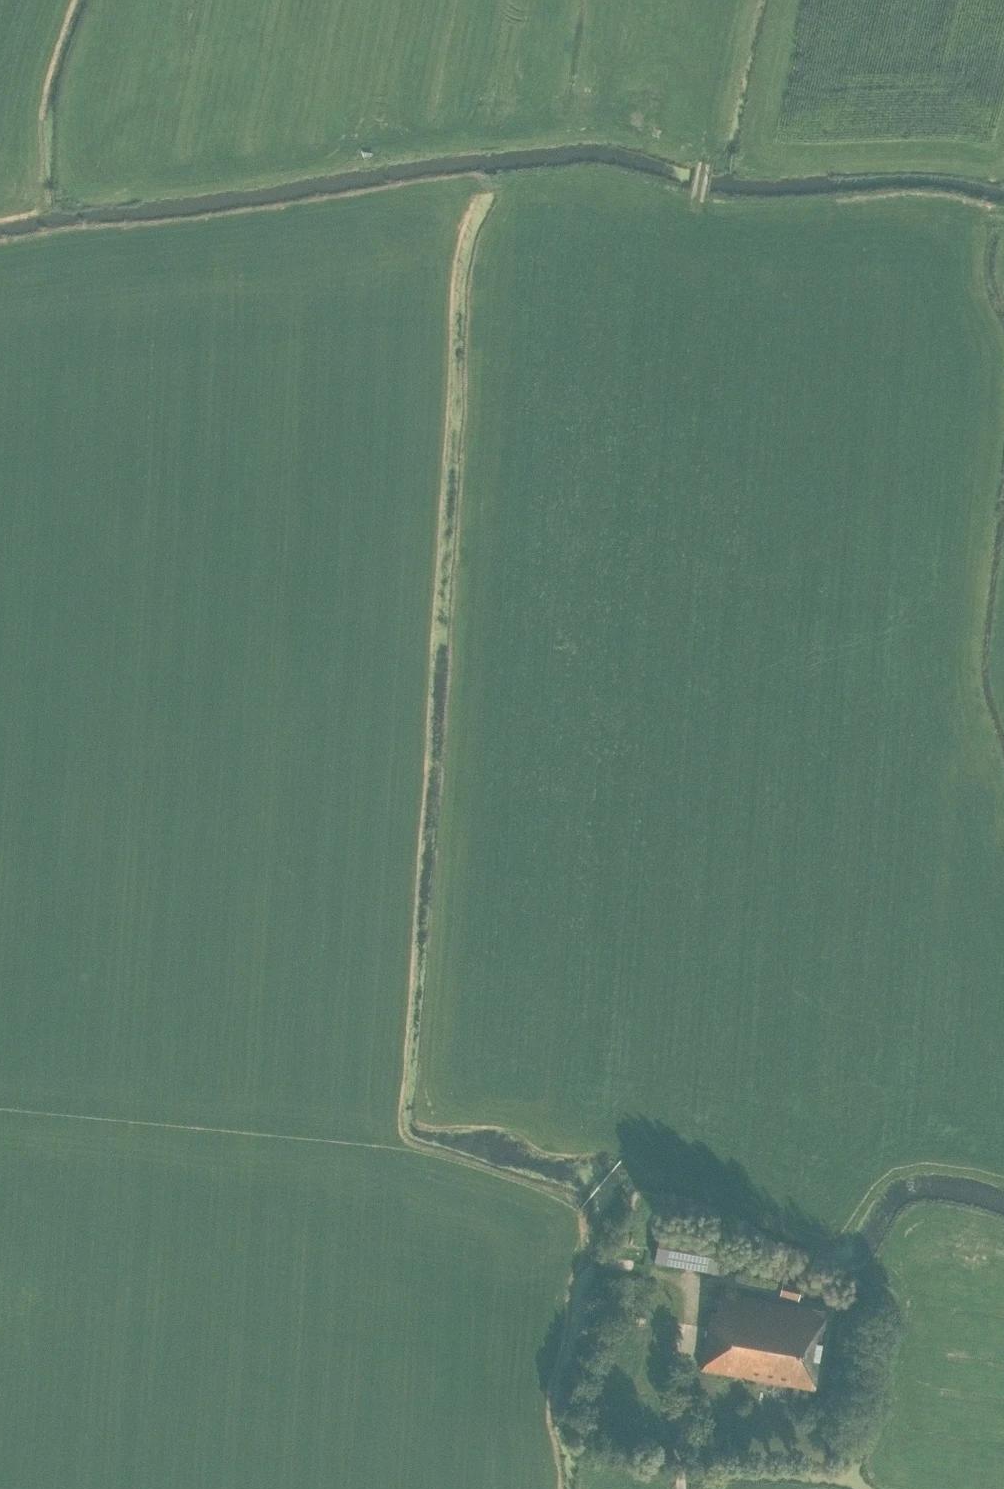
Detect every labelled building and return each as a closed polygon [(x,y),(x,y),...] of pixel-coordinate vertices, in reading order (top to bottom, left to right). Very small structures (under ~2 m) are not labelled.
[(654,1258),(715,1270),(721,1239),(660,1228),(654,1258)] [(778,1296),(796,1299),(800,1283),(782,1279),(778,1296)] [(721,1371),(810,1386),(826,1309),(719,1290),(715,1310),(709,1309),(697,1367),(699,1367),(696,1383),(718,1387),(721,1371)]
